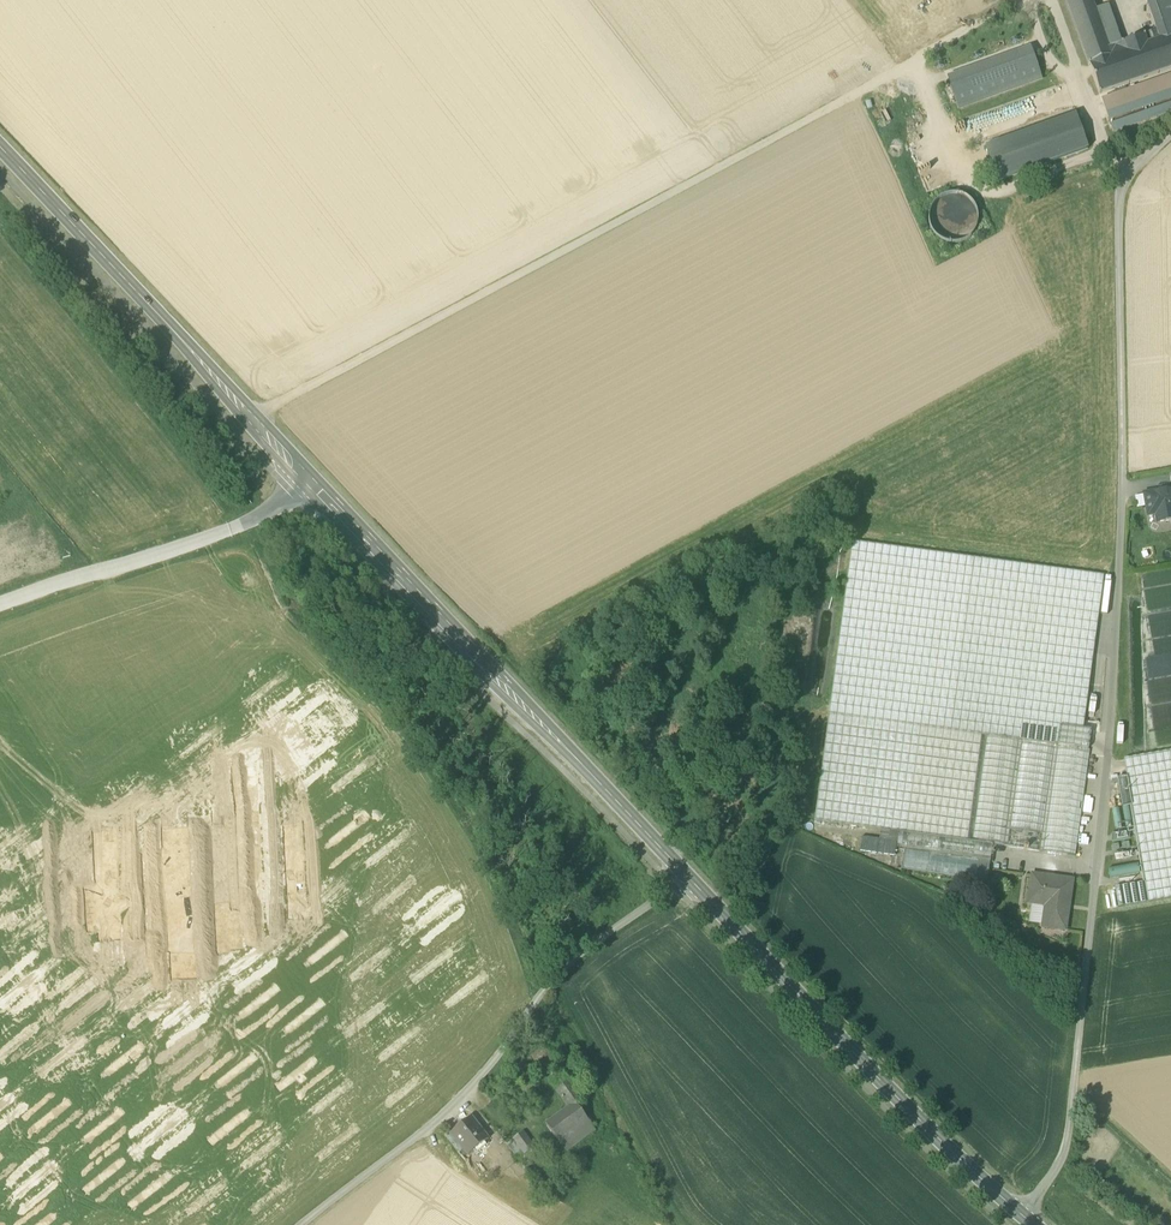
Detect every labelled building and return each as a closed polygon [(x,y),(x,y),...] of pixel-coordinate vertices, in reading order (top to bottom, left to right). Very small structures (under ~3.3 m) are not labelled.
[(1112,57),(1109,49),(1095,11),(1091,0),(1065,0),(1089,65),(1112,57)] [(1160,40),(1170,36),(1170,0),(1145,0),(1160,40)] [(1095,11),(1109,49),(1121,44),(1108,6),(1095,11)] [(1147,45),(1112,57),(1089,65),(1100,95),(1170,70),(1170,36),(1160,40),(1147,45)] [(1144,36),(1121,44),(1109,49),(1112,57),(1147,45),(1144,36)] [(958,109),(1041,79),(1030,48),(947,78),(958,109)] [(944,63),(946,68),(964,63),(962,57),(944,63)] [(950,75),(968,68),(966,63),(948,70),(950,75)] [(1109,122),(1170,100),(1170,76),(1102,100),(1109,122)] [(1111,124),(1113,132),(1170,112),(1170,103),(1111,124)] [(974,139),(1001,126),(993,108),(966,121),(974,139)] [(1076,115),(985,147),(998,182),(1088,149),(1076,115)] [(944,242),(954,244),(963,242),(971,236),(976,228),(978,219),(976,210),(971,202),(962,196),(953,195),(943,197),(936,202),(930,210),(929,220),(931,229),(936,237),(944,242)] [(1157,524),(1170,521),(1170,490),(1144,495),(1144,496),(1146,508),(1148,517),(1156,515),(1157,524)] [(1146,508),(1144,496),(1135,498),(1137,510),(1146,508)] [(852,543),(829,715),(921,728),(1022,741),(1054,745),(1057,746),(1088,750),(1091,730),(1083,729),(1104,576),(852,543)] [(899,833),(907,834),(921,728),(829,715),(814,821),(880,830),(899,833)] [(992,845),(1007,847),(1022,741),(921,728),(907,834),(992,845)] [(1007,847),(1040,852),(1054,745),(1022,741),(1007,847)] [(1040,852),(1043,852),(1057,746),(1054,745),(1040,852)] [(1088,750),(1057,746),(1043,852),(1076,857),(1090,750),(1088,750)] [(1118,908),(1170,899),(1170,752),(1124,760),(1127,778),(1132,806),(1145,883),(1115,888),(1118,908)] [(1122,808),(1132,806),(1127,778),(1117,779),(1122,808)] [(898,843),(899,833),(880,830),(879,841),(898,843)] [(1127,832),(1111,835),(1112,842),(1129,839),(1127,832)] [(990,860),(992,845),(907,834),(899,833),(898,843),(897,847),(905,848),(990,860)] [(898,843),(879,841),(862,838),(860,852),(896,857),(897,847),(898,843)] [(987,882),(990,860),(905,848),(902,871),(987,882)] [(1115,856),(1116,862),(1137,858),(1136,852),(1115,856)] [(1130,874),(1129,867),(1109,870),(1110,877),(1130,874)] [(1042,928),(1065,931),(1072,881),(1032,875),(1028,904),(1031,904),(1045,906),(1043,926),(1042,928)] [(1028,924),(1043,926),(1045,906),(1031,904),(1028,924)] [(545,1123),(558,1141),(586,1120),(574,1104),(581,1098),(568,1082),(555,1092),(566,1106),(545,1123)] [(451,1134),(468,1156),(489,1140),(471,1118),(451,1134)] [(525,1139),(516,1146),(511,1149),(519,1160),(523,1165),(530,1174),(537,1169),(544,1164),(537,1154),(525,1139)]
